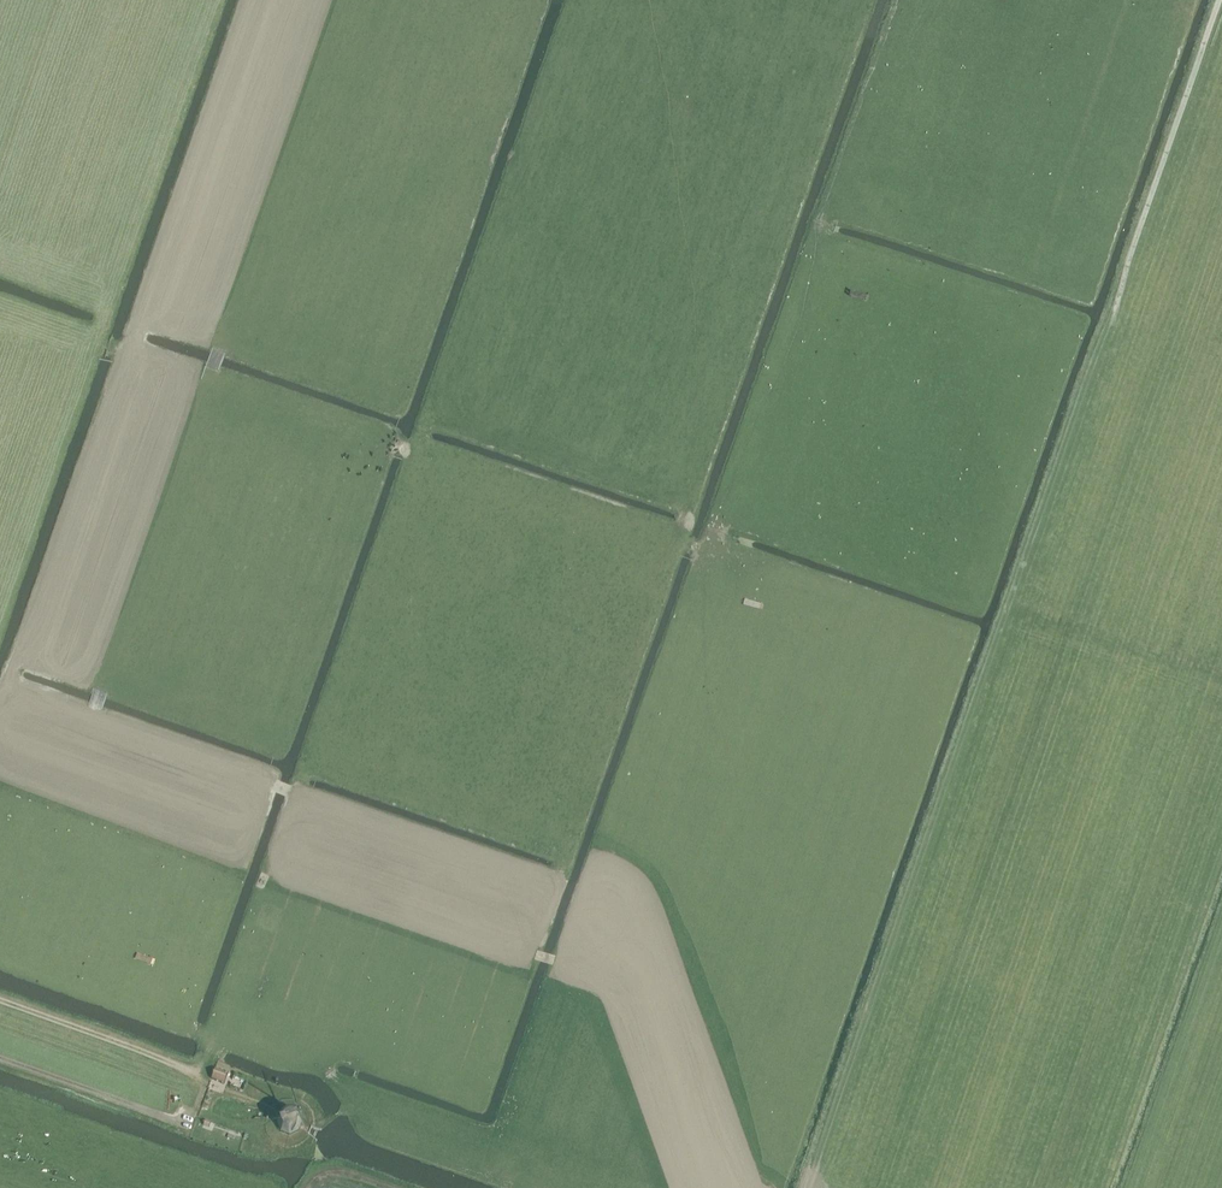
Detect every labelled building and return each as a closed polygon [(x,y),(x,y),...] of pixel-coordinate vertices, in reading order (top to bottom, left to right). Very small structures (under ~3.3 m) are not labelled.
[(213,1078),(224,1083),(228,1073),(216,1069),(213,1078)] [(282,1131),(290,1134),(298,1130),(301,1122),(298,1114),(290,1111),(281,1114),(278,1122),(282,1131)]
